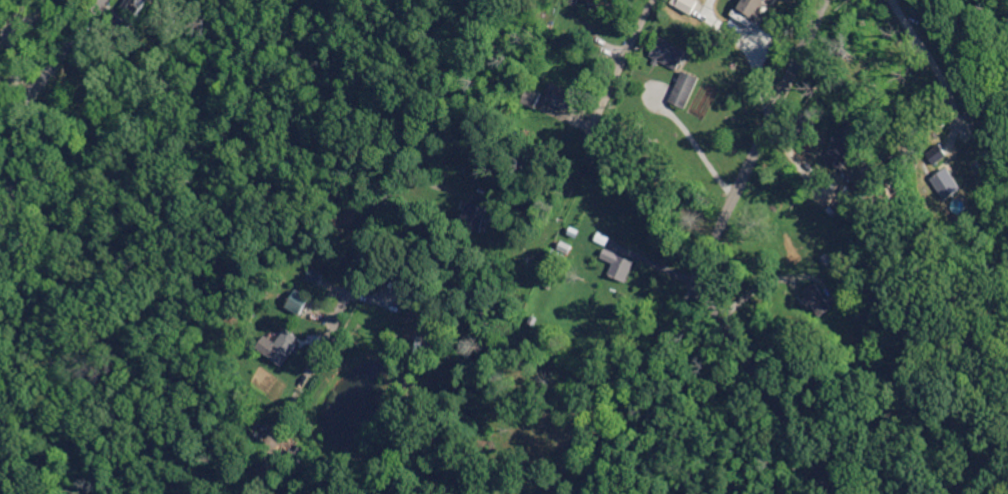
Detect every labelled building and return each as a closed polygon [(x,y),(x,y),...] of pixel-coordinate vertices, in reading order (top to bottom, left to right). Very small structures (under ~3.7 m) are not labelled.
[(138,16),(147,0),(128,0),(124,8),(138,16)] [(739,9),(759,18),(767,0),(743,0),(739,9)] [(679,68),(686,47),(658,37),(650,57),(679,68)] [(687,108),(699,77),(682,70),(669,101),(687,108)] [(568,110),(575,93),(550,82),(543,99),(568,110)] [(535,108),(542,92),(527,86),(521,102),(535,108)] [(829,161),(847,168),(863,128),(845,121),(829,161)] [(930,178),(943,199),(961,188),(948,166),(930,178)] [(600,257),(612,262),(607,273),(625,281),(634,260),(604,248),(600,257)] [(324,273),(313,266),(307,278),(318,285),(324,273)] [(815,318),(832,309),(818,282),(801,291),(815,318)] [(287,307),(301,314),(310,296),(296,289),(287,307)] [(257,347),(281,365),(300,337),(286,327),(276,342),(266,334),(257,347)]
